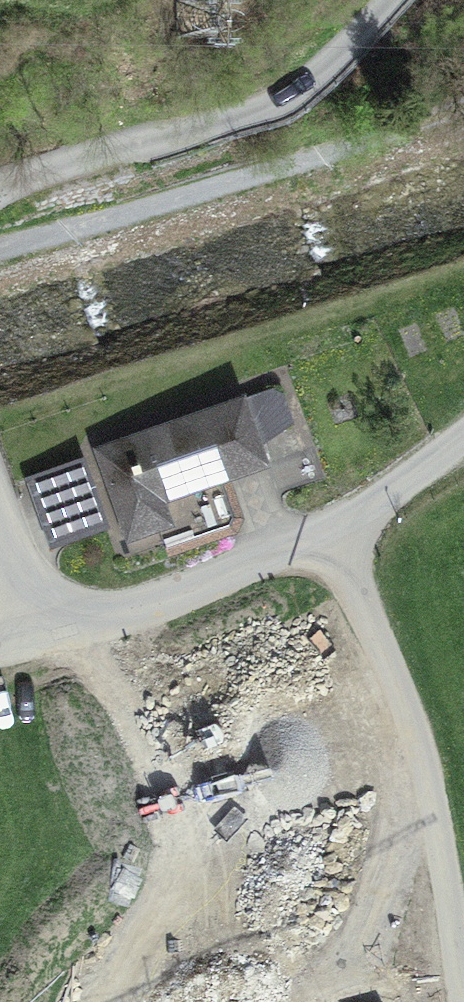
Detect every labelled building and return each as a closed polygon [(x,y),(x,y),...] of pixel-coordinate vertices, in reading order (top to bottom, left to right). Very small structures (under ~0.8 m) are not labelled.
[(243,402),(258,444),(299,430),(292,408),(289,400),(272,391),(243,402)] [(234,528),(217,480),(265,463),(258,444),(243,402),(101,452),(131,537),(160,527),(168,551),(234,528)] [(93,491),(83,463),(36,479),(46,508),(93,491)] [(56,537),(103,521),(93,491),(46,508),(56,537)]
